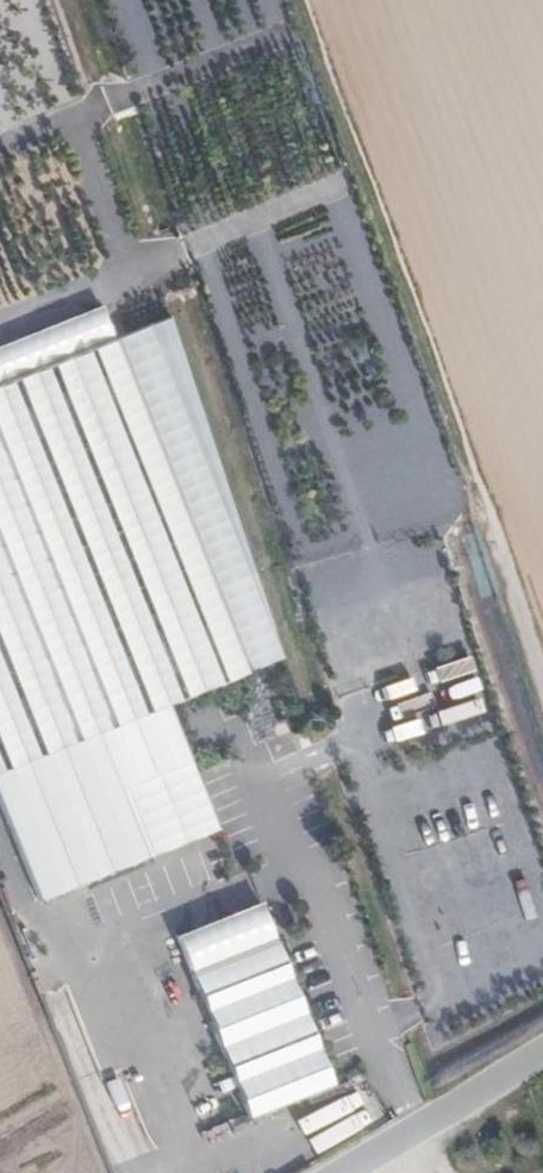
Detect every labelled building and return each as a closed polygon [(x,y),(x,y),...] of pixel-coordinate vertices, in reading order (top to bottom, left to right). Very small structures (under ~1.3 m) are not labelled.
[(0,389),(0,807),(41,907),(54,901),(147,864),(97,739),(204,696),(70,361),(0,389)] [(275,947),(190,981),(246,1126),(333,1092),(275,947)]
